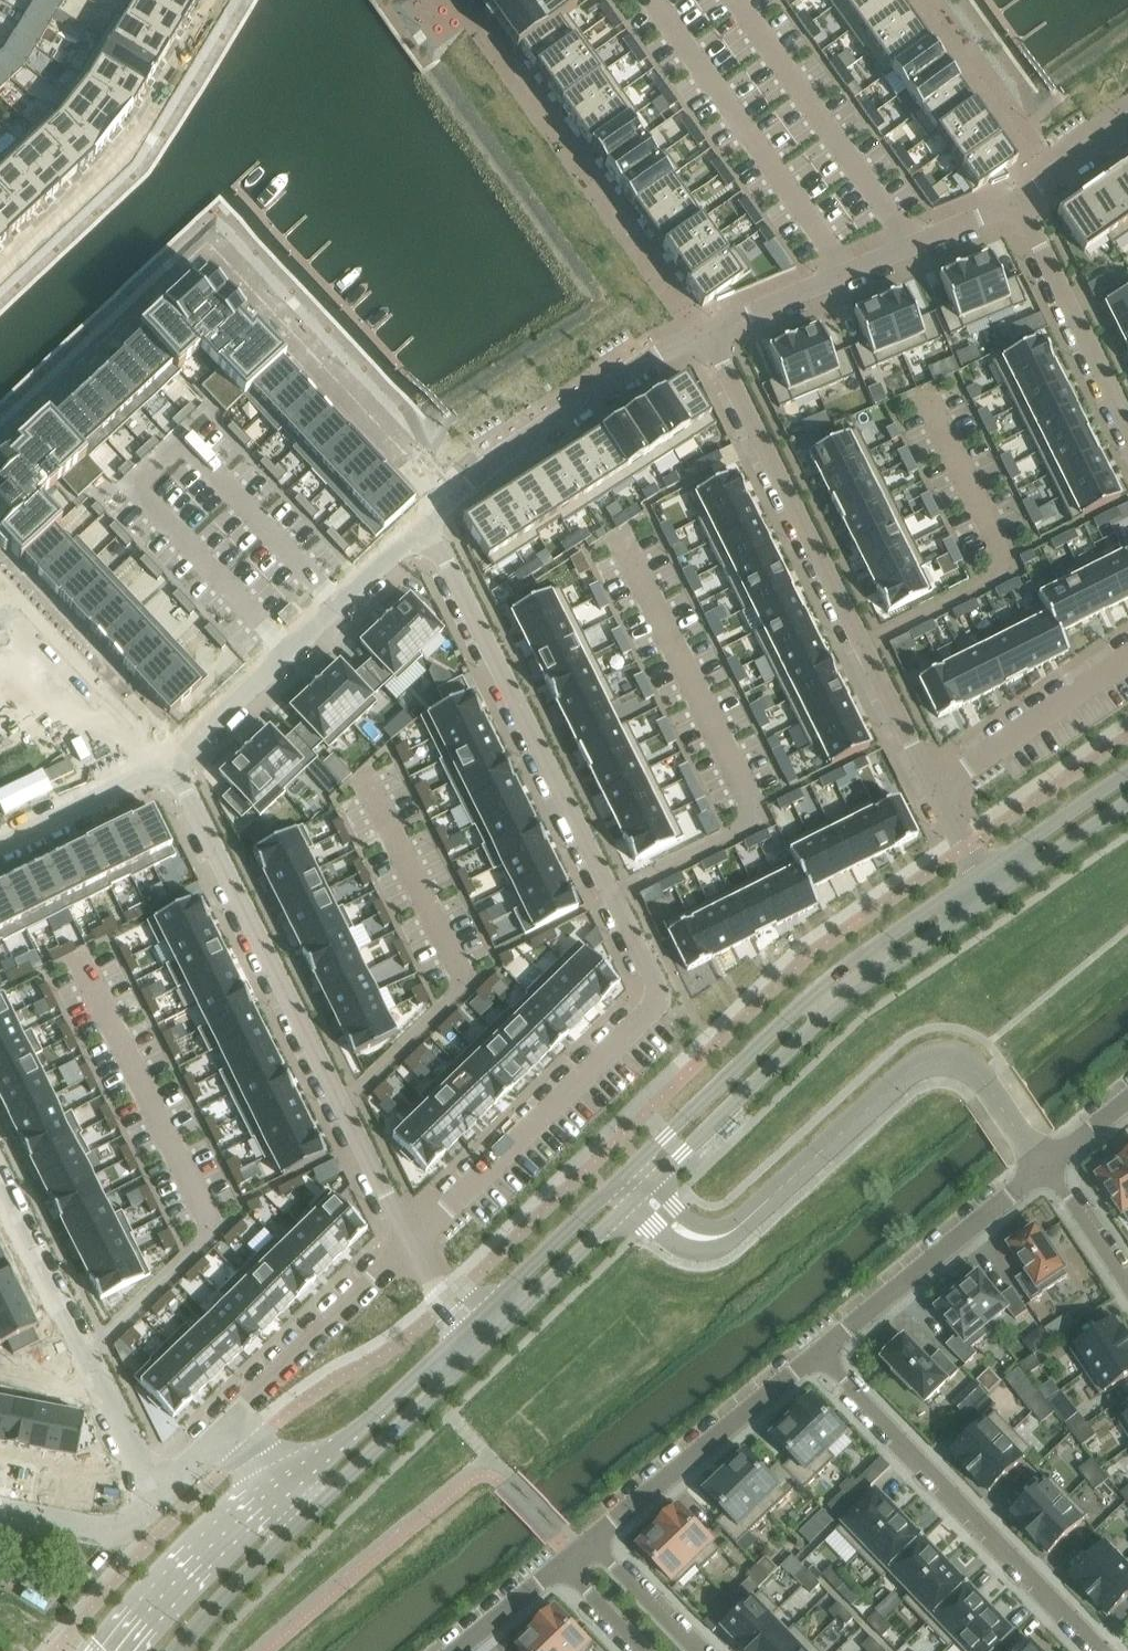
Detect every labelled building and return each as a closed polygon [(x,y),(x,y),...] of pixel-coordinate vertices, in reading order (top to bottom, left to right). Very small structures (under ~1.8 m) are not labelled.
[(25,16),(48,31),(59,12),(38,0),(35,0),(25,16)] [(59,12),(66,0),(38,0),(59,12)] [(136,4),(182,31),(194,11),(176,0),(138,0),(136,4)] [(194,11),(200,0),(176,0),(194,11)] [(501,19),(495,24),(516,53),(521,50),(567,16),(576,10),(569,0),(487,0),(501,19)] [(835,12),(852,0),(827,0),(835,12)] [(835,12),(851,35),(898,2),(897,0),(852,0),(835,12)] [(898,2),(851,35),(868,57),(914,24),(898,2)] [(136,4),(124,24),(169,51),(182,31),(136,4)] [(607,4),(599,9),(607,20),(614,15),(607,4)] [(804,14),(797,19),(804,29),(811,24),(804,14)] [(614,15),(607,20),(614,30),(622,25),(614,15)] [(25,16),(15,34),(36,49),(48,31),(25,16)] [(567,17),(521,50),(535,70),(581,37),(567,17)] [(124,24),(112,44),(157,72),(169,51),(124,24)] [(811,24),(804,29),(812,40),(819,35),(811,24)] [(914,24),(868,57),(884,80),(893,74),(930,47),(914,24)] [(15,34),(4,51),(25,68),(36,49),(15,34)] [(581,37),(535,70),(549,89),(595,56),(581,37)] [(631,38),(624,43),(632,54),(639,49),(631,38)] [(112,44),(99,65),(144,92),(157,72),(112,44)] [(930,47),(893,74),(907,94),(944,67),(930,47)] [(639,49),(632,54),(639,65),(646,59),(639,49)] [(0,55),(0,72),(11,81),(25,68),(4,51),(0,55)] [(595,56),(549,89),(563,109),(610,76),(595,56)] [(838,61),(831,67),(838,77),(845,72),(838,61)] [(99,65),(87,85),(132,113),(144,92),(99,65)] [(944,67),(907,94),(920,113),(958,86),(944,67)] [(11,81),(0,72),(0,91),(11,81)] [(845,72),(838,77),(846,88),(853,83),(845,72)] [(610,76),(563,109),(577,129),(624,96),(610,76)] [(662,82),(655,87),(663,98),(670,92),(662,82)] [(86,86),(72,104),(113,136),(132,113),(87,85),(86,86)] [(920,113),(912,119),(928,142),(936,136),(974,109),(958,86),(920,113)] [(670,92),(663,98),(670,108),(677,103),(670,92)] [(624,96),(577,129),(592,149),(629,122),(638,116),(624,96)] [(59,121),(58,121),(95,160),(113,136),(72,104),(72,105),(59,121)] [(868,104),(861,109),(868,119),(876,114),(868,104)] [(974,109),(936,136),(948,152),(986,125),(974,109)] [(876,114),(868,119),(876,130),(883,125),(876,114)] [(690,120),(683,125),(690,136),(698,131),(690,120)] [(58,121),(41,138),(78,176),(95,160),(58,121)] [(629,122),(592,149),(605,168),(643,141),(629,122)] [(986,125),(948,152),(960,168),(998,142),(986,125)] [(698,131),(690,136),(698,147),(705,142),(698,131)] [(41,138),(24,154),(60,193),(78,176),(41,138)] [(960,168),(955,171),(972,194),(989,183),(992,186),(1008,179),(1004,173),(1016,163),(1000,140),(998,142),(960,168)] [(643,141),(605,168),(618,186),(656,159),(643,141)] [(898,146),(891,151),(898,161),(905,156),(898,146)] [(656,159),(618,186),(633,207),(675,177),(680,174),(664,153),(656,159)] [(24,154),(6,170),(43,209),(60,193),(24,154)] [(235,185),(234,189),(242,198),(277,166),(267,155),(255,166),(235,185)] [(905,156),(898,161),(906,172),(913,167),(905,156)] [(719,161),(712,166),(720,177),(727,172),(719,161)] [(277,166),(242,198),(251,207),(254,207),(275,188),(287,177),(277,166)] [(1101,183),(1127,221),(1127,175),(1123,168),(1101,183)] [(25,225),(43,209),(6,170),(6,171),(0,176),(0,199),(25,225)] [(727,172),(720,177),(727,188),(734,183),(727,172)] [(675,177),(633,207),(649,229),(686,202),(691,199),(675,177)] [(256,209),(256,212),(264,221),(299,189),(289,178),(277,190),(256,209)] [(923,180),(915,185),(923,195),(930,190),(923,180)] [(1080,198),(1113,246),(1127,236),(1127,221),(1101,183),(1080,198)] [(930,190),(923,195),(931,206),(938,201),(930,190)] [(1080,198),(1057,214),(1084,254),(1106,238),(1112,247),(1113,246),(1080,198)] [(8,242),(25,225),(0,199),(0,233),(8,242)] [(747,200),(740,205),(747,216),(755,211),(747,200)] [(686,202),(649,229),(662,247),(699,220),(686,202)] [(755,211),(747,216),(755,227),(762,221),(755,211)] [(699,220),(662,247),(674,265),(712,238),(699,220)] [(767,228),(760,233),(767,244),(775,239),(767,228)] [(712,238),(674,265),(687,283),(725,256),(712,238)] [(687,283),(685,285),(702,308),(715,299),(717,302),(734,295),(729,289),(751,274),(734,250),(725,256),(687,283)] [(322,279),(321,283),(330,292),(359,266),(348,255),(322,279)] [(965,266),(988,321),(1026,304),(1015,279),(1003,285),(990,255),(966,266),(965,266)] [(359,266),(330,292),(339,302),(343,301),(360,285),(369,277),(359,266)] [(944,275),(939,277),(951,306),(939,311),(950,337),(988,321),(965,266),(944,275)] [(1118,288),(1112,274),(1087,287),(1094,300),(1118,288)] [(191,283),(140,331),(178,372),(179,371),(201,351),(220,372),(202,389),(226,415),(243,398),(282,362),(285,359),(255,326),(250,331),(240,320),(245,316),(208,276),(195,288),(191,283)] [(345,303),(345,307),(354,317),(382,291),(371,279),(362,287),(345,303)] [(382,291),(354,317),(363,327),(367,327),(384,311),(393,303),(382,291)] [(900,293),(879,302),(902,357),(940,341),(929,316),(919,320),(917,321),(911,305),(905,292),(900,294),(900,293)] [(1105,303),(1117,327),(1127,321),(1127,292),(1105,303)] [(855,313),(854,313),(860,327),(867,342),(865,343),(854,348),(865,373),(902,357),(879,302),(878,302),(878,303),(855,313)] [(369,329),(369,333),(378,343),(406,317),(395,305),(386,313),(369,329)] [(1041,315),(1012,327),(1017,340),(1046,328),(1041,315)] [(406,317),(378,343),(387,353),(391,353),(409,337),(417,329),(406,317)] [(1117,327),(1127,349),(1127,321),(1117,327)] [(794,338),(817,393),(855,377),(844,352),(834,356),(832,357),(825,341),(819,328),(818,328),(795,338),(794,338)] [(143,336),(125,353),(161,392),(181,373),(179,371),(178,372),(140,331),(139,331),(143,336)] [(393,355),(393,359),(403,370),(431,344),(419,331),(393,355)] [(769,349),(768,349),(774,363),(781,378),(779,379),(768,384),(779,409),(817,393),(794,338),(773,347),(769,349)] [(1028,346),(992,363),(1004,387),(1052,363),(1041,339),(1028,346)] [(124,354),(106,372),(142,410),(161,392),(125,353),(124,354)] [(282,362),(243,398),(261,417),(299,381),(282,362)] [(1052,363),(1004,387),(1015,409),(1063,386),(1053,364),(1052,363)] [(106,372),(88,388),(124,427),(142,410),(106,372)] [(685,378),(663,392),(694,440),(716,426),(685,378)] [(299,381),(261,417),(277,434),(315,398),(299,381)] [(1063,386),(1015,409),(1026,432),(1074,408),(1063,386)] [(974,387),(966,391),(972,403),(980,399),(974,387)] [(88,388),(71,404),(107,443),(124,427),(88,388)] [(663,392),(641,406),(672,454),(694,440),(663,392)] [(315,398),(277,434),(278,435),(282,431),(296,447),(292,451),(293,452),(332,416),(315,398)] [(71,404),(52,422),(89,460),(107,443),(71,404)] [(191,405),(181,413),(187,420),(197,411),(191,405)] [(641,406),(619,420),(650,468),(672,454),(641,406)] [(1074,408),(1026,432),(1038,454),(1085,431),(1074,408)] [(986,410),(978,413),(983,425),(991,421),(986,410)] [(181,413),(171,423),(177,429),(187,420),(181,413)] [(332,416),(293,452),(311,471),(350,435),(332,416)] [(0,462),(0,541),(20,563),(24,560),(55,531),(61,525),(40,501),(61,482),(78,500),(103,476),(89,460),(52,422),(48,417),(15,447),(20,452),(9,462),(5,457),(0,462)] [(619,420),(597,434),(628,482),(650,468),(619,420)] [(991,421),(983,425),(989,437),(997,433),(991,421)] [(233,424),(227,430),(236,440),(242,434),(233,424)] [(894,426),(886,430),(892,442),(900,439),(894,426)] [(857,431),(809,454),(820,478),(869,454),(857,431)] [(1085,431),(1038,454),(1049,477),(1097,453),(1086,431),(1085,431)] [(242,434),(236,440),(245,450),(251,444),(242,434)] [(597,434),(576,448),(606,497),(628,482),(597,434)] [(350,435),(311,471),(328,488),(366,452),(350,435)] [(154,439),(144,448),(150,454),(160,445),(154,439)] [(144,448),(135,457),(141,463),(150,454),(144,448)] [(576,448),(554,463),(585,511),(606,497),(576,448)] [(906,449),(898,453),(903,465),(911,461),(906,449)] [(366,452),(328,488),(344,506),(383,470),(366,452)] [(1097,453),(1049,477),(1060,500),(1108,476),(1097,454),(1098,454),(1097,453)] [(869,454),(820,478),(831,500),(831,501),(880,477),(869,454)] [(717,455),(706,460),(709,468),(721,463),(717,455)] [(1008,455),(1000,459),(1006,470),(1014,466),(1008,455)] [(266,459),(259,465),(268,475),(275,469),(266,459)] [(706,460),(694,466),(698,474),(709,468),(706,460)] [(911,461),(903,465),(909,476),(917,473),(911,461)] [(554,463),(532,477),(560,520),(563,525),(585,511),(554,463)] [(127,464),(117,473),(123,480),(133,471),(127,464)] [(275,469),(268,475),(277,484),(287,475),(278,466),(275,469)] [(1014,466),(1006,470),(1012,482),(1020,478),(1014,466)] [(383,470),(344,506),(359,522),(398,486),(383,470)] [(734,475),(690,497),(702,519),(745,497),(734,475)] [(675,476),(663,482),(667,490),(679,484),(675,476)] [(1108,476),(1060,500),(1072,523),(1120,499),(1108,476)] [(532,477),(509,492),(537,535),(560,520),(532,477)] [(880,477),(831,501),(842,523),(843,523),(891,499),(880,477)] [(398,486),(359,522),(375,540),(414,504),(398,486)] [(653,487),(642,494),(647,502),(658,494),(653,487)] [(509,492),(486,506),(517,554),(540,539),(537,535),(509,492)] [(928,494),(920,498),(926,510),(934,506),(928,494)] [(300,496),(294,502),(303,512),(309,506),(300,496)] [(702,519),(697,521),(708,544),(757,520),(745,497),(702,519)] [(891,499),(843,523),(854,546),(902,522),(891,499)] [(1031,500),(1022,504),(1028,515),(1036,511),(1031,500)] [(97,505),(90,511),(99,520),(106,514),(97,505)] [(309,506),(303,512),(312,521),(318,515),(309,506)] [(486,506),(463,521),(494,569),(517,554),(486,506)] [(934,506),(926,510),(932,522),(940,518),(934,506)] [(635,508),(624,515),(629,523),(640,516),(635,508)] [(1116,510),(1105,516),(1109,524),(1120,518),(1116,510)] [(1036,511),(1028,515),(1034,527),(1042,523),(1036,511)] [(624,515),(613,522),(618,530),(629,523),(624,515)] [(1105,516),(1093,522),(1097,530),(1109,524),(1105,516)] [(757,520),(708,544),(720,567),(768,543),(757,520)] [(902,522),(854,546),(865,568),(914,544),(902,522)] [(668,523),(660,527),(665,538),(673,534),(668,523)] [(115,524),(108,530),(117,540),(124,534),(115,524)] [(332,530),(325,536),(334,546),(341,539),(332,530)] [(55,531),(24,560),(39,576),(70,547),(55,531)] [(584,532),(573,539),(578,546),(589,539),(584,532)] [(1074,532),(1062,537),(1066,545),(1078,540),(1074,532)] [(124,534),(117,540),(126,549),(133,543),(124,534)] [(673,534),(665,538),(671,550),(679,546),(673,534)] [(1062,537),(1050,543),(1054,551),(1066,545),(1062,537)] [(341,539),(334,546),(343,555),(350,549),(341,539)] [(573,539),(562,546),(567,553),(578,546),(573,539)] [(70,547),(39,576),(57,596),(96,560),(78,540),(70,547)] [(951,540),(942,543),(948,555),(956,551),(951,540)] [(1119,545),(1127,564),(1127,541),(1119,545)] [(768,543),(720,567),(731,590),(780,566),(768,543)] [(914,544),(865,568),(876,590),(875,591),(876,591),(925,567),(914,544)] [(1102,565),(1122,604),(1127,601),(1127,564),(1119,545),(1118,546),(1122,554),(1123,555),(1102,565)] [(956,551),(948,555),(954,567),(962,563),(956,551)] [(1031,553),(1019,559),(1023,567),(1035,561),(1031,553)] [(145,557),(139,563),(148,573),(155,567),(145,557)] [(96,560),(57,596),(73,612),(111,576),(96,560)] [(537,562),(526,569),(531,576),(542,569),(537,562)] [(1080,571),(1079,571),(1100,615),(1122,604),(1102,565),(1082,575),(1081,574),(1080,571)] [(780,566),(731,590),(743,614),(752,609),(791,589),(780,566)] [(155,567),(148,573),(157,582),(164,576),(155,567)] [(925,567),(876,591),(888,614),(932,593),(920,571),(925,568),(925,567)] [(690,568),(682,572),(688,584),(696,580),(690,568)] [(526,569),(515,576),(520,583),(531,576),(526,569)] [(1079,571),(1058,582),(1079,625),(1100,615),(1079,571)] [(111,576),(73,612),(88,629),(127,593),(111,576)] [(696,580),(688,584),(694,595),(702,591),(696,580)] [(1018,580),(1006,586),(1010,594),(1022,588),(1018,580)] [(1059,587),(1038,597),(1067,655),(1068,654),(1059,635),(1079,625),(1058,582),(1056,582),(1058,586),(1059,587)] [(597,585),(589,589),(595,600),(603,596),(597,585)] [(1006,586),(994,592),(999,600),(1010,594),(1006,586)] [(559,588),(511,612),(522,635),(571,611),(559,588)] [(791,589),(752,609),(762,629),(801,610),(791,589)] [(178,592),(172,598),(181,607),(187,601),(178,592)] [(127,593),(88,629),(104,646),(143,610),(127,593)] [(603,596),(595,600),(601,612),(608,608),(603,596)] [(1042,607),(1022,617),(1046,665),(1067,655),(1038,597),(1037,598),(1042,607)] [(391,615),(384,620),(419,655),(442,633),(430,620),(433,617),(423,607),(420,609),(409,598),(391,615)] [(187,601),(181,607),(190,617),(196,611),(187,601)] [(975,601),(964,607),(968,615),(979,609),(975,601)] [(290,607),(278,618),(286,626),(298,615),(290,607)] [(964,607),(952,613),(956,621),(968,615),(964,607)] [(143,610),(104,646),(121,663),(159,627),(143,610)] [(762,629),(753,634),(764,657),(813,633),(801,610),(762,629)] [(571,611),(522,635),(534,658),(582,634),(571,611)] [(712,613),(705,617),(710,629),(718,625),(712,613)] [(1022,617),(1001,628),(1025,677),(1026,676),(1046,665),(1022,617)] [(379,627),(361,644),(374,658),(365,667),(384,687),(398,701),(427,674),(417,663),(422,659),(419,655),(384,620),(378,626),(379,627)] [(932,623),(921,629),(925,636),(936,631),(932,623)] [(718,625),(710,629),(716,640),(724,636),(718,625)] [(210,626),(203,632),(212,641),(219,635),(210,626)] [(159,627),(121,663),(136,680),(175,644),(159,627)] [(1002,633),(982,643),(1003,687),(1004,686),(1005,687),(1025,677),(1001,628),(999,629),(1002,633)] [(921,629),(909,634),(913,642),(925,636),(921,629)] [(619,630),(612,634),(618,645),(625,641),(619,630)] [(813,633),(764,657),(776,680),(824,656),(813,633)] [(582,634),(534,658),(545,681),(594,657),(582,634)] [(219,635),(212,641),(221,651),(228,645),(219,635)] [(625,641),(618,645),(623,657),(631,653),(625,641)] [(983,649),(963,659),(982,697),(1003,687),(982,643),(980,644),(983,649)] [(175,644),(136,680),(152,697),(191,661),(175,644)] [(824,656),(776,680),(787,703),(835,679),(824,656)] [(594,657),(545,681),(557,704),(605,680),(594,657)] [(735,658),(727,662),(733,674),(741,670),(735,658)] [(942,669),(941,669),(961,708),(962,708),(961,708),(982,697),(963,659),(942,669)] [(191,661),(152,697),(170,716),(208,680),(191,661)] [(320,680),(314,686),(352,728),(377,704),(372,698),(384,687),(365,667),(353,678),(339,664),(321,681),(320,680)] [(941,669),(919,681),(938,720),(940,719),(961,708),(941,669)] [(741,670),(733,674),(738,685),(747,681),(741,670)] [(642,675),(634,679),(640,690),(648,687),(642,675)] [(444,706),(420,719),(431,740),(481,715),(470,694),(462,679),(437,691),(444,706)] [(835,679),(787,703),(799,726),(847,702),(835,679)] [(605,680),(557,704),(568,727),(607,708),(616,703),(605,680)] [(309,692),(290,709),(304,724),(293,734),(312,754),(323,744),(328,750),(352,728),(314,686),(311,689),(308,692),(309,692)] [(648,687),(640,690),(646,702),(653,698),(648,687)] [(847,702),(799,726),(810,749),(819,744),(858,725),(847,702)] [(757,703),(749,707),(755,719),(763,715),(757,703)] [(607,708),(568,727),(578,748),(617,729),(607,708)] [(481,715),(431,740),(442,761),(492,736),(481,715)] [(763,715),(755,719),(761,731),(769,727),(763,715)] [(664,720),(657,724),(663,735),(670,732),(664,720)] [(617,729),(578,748),(589,771),(638,747),(626,724),(617,729)] [(858,725),(819,744),(831,767),(869,748),(858,725)] [(250,746),(244,752),(283,792),(318,760),(312,754),(293,734),(282,744),(269,730),(251,747),(250,746)] [(670,732),(663,735),(668,747),(676,743),(670,732)] [(442,761),(439,762),(450,784),(502,758),(492,736),(442,761)] [(406,743),(394,749),(398,757),(410,751),(406,743)] [(638,747),(589,771),(601,794),(649,770),(638,747)] [(780,748),(772,752),(778,764),(786,760),(780,748)] [(410,751),(398,757),(402,765),(414,759),(410,751)] [(238,758),(220,775),(233,790),(222,800),(242,820),(253,810),(260,818),(285,794),(283,792),(244,752),(238,757),(238,758)] [(502,758),(450,784),(460,805),(513,779),(502,758)] [(786,760),(778,764),(783,776),(791,772),(786,760)] [(864,760),(853,765),(857,773),(868,767),(864,760)] [(687,765),(679,769),(685,781),(692,777),(687,765)] [(649,770),(601,794),(612,817),(661,793),(649,770)] [(843,770),(831,776),(835,783),(846,778),(843,770)] [(831,776),(820,782),(824,789),(835,783),(831,776)] [(692,777),(685,781),(691,792),(698,788),(692,777)] [(513,779),(460,805),(471,826),(524,801),(513,779)] [(426,782),(414,788),(420,800),(427,796),(431,794),(426,782)] [(800,792),(788,797),(792,805),(804,799),(800,792)] [(661,793),(612,817),(623,840),(672,816),(661,793)] [(427,796),(420,800),(425,812),(433,808),(427,796)] [(788,797),(777,803),(781,810),(792,805),(788,797)] [(897,799),(876,810),(895,849),(917,838),(897,799)] [(704,800),(696,803),(702,815),(709,811),(704,800)] [(871,800),(848,812),(853,821),(872,861),(895,849),(876,810),(871,800)] [(524,801),(471,826),(472,829),(474,827),(484,847),(534,822),(524,801)] [(153,810),(130,821),(154,869),(176,857),(153,810)] [(672,816),(623,840),(635,863),(674,843),(684,839),(672,816)] [(340,820),(332,824),(338,836),(346,832),(340,820)] [(130,821),(108,832),(130,877),(131,880),(154,869),(130,821)] [(853,821),(833,831),(853,870),(872,861),(853,821)] [(484,847),(482,848),(492,869),(545,843),(534,822),(484,847)] [(829,822),(806,833),(830,881),(853,870),(833,831),(829,822)] [(302,827),(252,852),(262,872),(312,847),(302,827)] [(443,827),(435,831),(441,843),(449,839),(443,827)] [(108,832),(89,842),(111,887),(130,877),(108,832)] [(346,832),(338,836),(344,848),(352,844),(346,832)] [(767,832),(755,838),(759,845),(771,839),(767,832)] [(806,833),(784,844),(792,860),(816,908),(818,907),(810,891),(830,881),(806,833)] [(755,838),(744,843),(748,851),(759,845),(755,838)] [(449,839),(441,843),(447,855),(455,851),(449,839)] [(89,842),(67,853),(90,900),(112,889),(111,887),(89,842)] [(545,843),(492,869),(493,871),(502,867),(512,886),(555,865),(545,843)] [(312,847),(262,872),(272,893),(315,871),(306,853),(313,849),(312,847)] [(67,853),(45,864),(68,911),(90,900),(67,853)] [(724,853),(713,859),(716,867),(728,861),(724,853)] [(713,859),(701,865),(705,872),(716,867),(713,859)] [(360,860),(352,864),(358,876),(366,872),(360,860)] [(792,860),(770,870),(794,919),(816,908),(792,860)] [(45,864),(23,874),(47,922),(68,911),(45,864)] [(555,865),(512,886),(523,907),(566,886),(555,865)] [(464,870),(456,874),(462,885),(470,882),(464,870)] [(770,870),(749,881),(773,929),(794,919),(770,870)] [(315,871),(272,893),(282,913),(325,891),(315,871)] [(366,872),(358,876),(364,888),(372,884),(366,872)] [(23,874),(1,885),(25,933),(47,922),(23,874)] [(681,875),(670,880),(674,888),(685,882),(681,875)] [(670,880),(658,886),(662,894),(674,888),(670,880)] [(749,881),(728,892),(752,940),(773,929),(749,881)] [(470,882),(462,885),(468,897),(476,894),(470,882)] [(0,886),(0,937),(2,941),(3,944),(25,933),(1,885),(0,886)] [(523,907),(514,912),(525,935),(578,909),(566,886),(523,907)] [(325,891),(282,913),(292,933),(335,911),(325,891)] [(728,892),(706,902),(730,951),(752,940),(728,892)] [(176,894),(168,898),(174,910),(182,906),(176,894)] [(166,913),(147,923),(159,947),(165,943),(209,921),(197,898),(182,906),(174,910),(166,913)] [(168,898),(160,902),(166,913),(174,910),(168,898)] [(376,903),(372,905),(378,917),(386,913),(380,901),(376,903)] [(706,902),(685,913),(709,961),(730,951),(706,902)] [(146,907),(134,912),(138,920),(150,914),(146,907)] [(335,911),(292,933),(302,953),(352,928),(342,908),(335,911)] [(485,912),(478,916),(484,928),(491,924),(485,912)] [(386,913),(378,917),(384,928),(392,924),(386,913)] [(685,913),(664,923),(688,972),(709,961),(685,913)] [(113,918),(101,924),(107,935),(119,930),(113,918)] [(209,921),(165,943),(175,962),(218,941),(209,921)] [(491,924),(484,928),(489,940),(497,936),(491,924)] [(103,928),(91,934),(95,941),(107,935),(103,928)] [(352,928),(302,953),(312,973),(355,952),(347,934),(353,930),(352,928)] [(553,931),(541,936),(545,944),(557,938),(553,931)] [(541,936),(530,942),(533,950),(545,944),(541,936)] [(175,962),(166,967),(177,990),(187,986),(230,964),(218,941),(175,962)] [(400,941),(392,945),(398,957),(406,953),(400,941)] [(72,943),(60,949),(64,957),(76,951),(72,943)] [(578,943),(561,960),(602,1002),(619,985),(608,973),(611,970),(600,960),(598,962),(578,943)] [(127,946),(119,950),(125,962),(133,958),(127,946)] [(60,949),(49,955),(53,962),(64,957),(60,949)] [(355,952),(312,973),(322,994),(365,972),(355,952)] [(510,952),(498,958),(502,966),(514,960),(510,952)] [(406,953),(398,957),(404,969),(412,965),(406,953)] [(133,958),(125,962),(131,974),(139,970),(133,958)] [(561,960),(543,977),(584,1019),(602,1002),(561,960)] [(230,964),(187,986),(197,1006),(240,984),(230,964)] [(29,965),(18,970),(21,978),(33,972),(29,965)] [(18,970),(6,976),(10,984),(21,978),(18,970)] [(365,972),(322,994),(332,1014),(375,992),(365,972)] [(494,976),(485,985),(491,991),(500,982),(494,976)] [(543,977),(525,994),(527,996),(567,1036),(584,1019),(543,977)] [(240,984),(197,1006),(207,1026),(250,1005),(240,984)] [(46,985),(39,989),(45,1000),(52,997),(46,985)] [(485,985),(475,994),(485,1004),(494,995),(491,991),(485,985)] [(422,986),(410,991),(414,999),(426,993),(422,986)] [(148,989),(141,993),(146,1005),(154,1001),(148,989)] [(375,992),(332,1014),(342,1034),(385,1012),(375,992)] [(426,993),(414,999),(418,1007),(430,1001),(426,993)] [(12,1015),(2,995),(0,996),(0,1022),(12,1015)] [(527,996),(512,1011),(551,1051),(567,1036),(527,996)] [(52,997),(45,1000),(51,1012),(58,1008),(52,997)] [(154,1001),(146,1005),(152,1016),(160,1012),(154,1001)] [(207,1026),(198,1031),(209,1054),(218,1050),(262,1028),(250,1005),(207,1026)] [(510,1009),(491,1028),(532,1070),(549,1053),(551,1051),(512,1011),(510,1009)] [(385,1012),(342,1034),(353,1056),(397,1035),(385,1012)] [(456,1013),(447,1022),(453,1028),(463,1019),(456,1013)] [(0,1022),(0,1047),(22,1036),(12,1015),(0,1022)] [(447,1022),(437,1031),(443,1038),(453,1028),(447,1022)] [(67,1025),(59,1029),(65,1041),(72,1037),(67,1025)] [(262,1028),(218,1050),(228,1069),(271,1047),(262,1028)] [(491,1028),(473,1045),(514,1087),(532,1070),(491,1028)] [(0,1047),(0,1074),(33,1058),(42,1053),(31,1031),(22,1036),(0,1047)] [(169,1032),(162,1036),(168,1047),(175,1044),(169,1032)] [(72,1037),(65,1041),(71,1053),(78,1049),(72,1037)] [(175,1044),(168,1047),(174,1059),(181,1055),(175,1044)] [(473,1045),(456,1062),(496,1105),(514,1087),(473,1045)] [(422,1046),(413,1055),(419,1062),(428,1052),(422,1046)] [(228,1069),(219,1074),(230,1096),(282,1070),(271,1047),(228,1069)] [(413,1055),(403,1064),(412,1074),(422,1065),(419,1062),(413,1055)] [(0,1074),(0,1099),(43,1077),(33,1058),(0,1074)] [(456,1062),(438,1079),(479,1122),(496,1105),(456,1062)] [(87,1066),(79,1069),(85,1081),(92,1077),(87,1066)] [(282,1070),(230,1096),(241,1118),(293,1092),(282,1070)] [(191,1075),(183,1078),(189,1090),(197,1086),(191,1075)] [(0,1099),(0,1100),(9,1118),(53,1097),(43,1077),(0,1099)] [(92,1077),(85,1081),(91,1093),(98,1089),(92,1077)] [(438,1079),(419,1098),(426,1105),(461,1139),(479,1122),(438,1079)] [(385,1083),(379,1089),(388,1098),(394,1092),(385,1083)] [(197,1086),(189,1090),(195,1102),(202,1098),(197,1086)] [(379,1089),(372,1095),(381,1104),(388,1098),(379,1089)] [(293,1092),(241,1118),(252,1140),(254,1139),(304,1114),(293,1092)] [(53,1097),(9,1118),(19,1138),(62,1116),(53,1097)] [(426,1105),(410,1121),(444,1156),(461,1139),(426,1105)] [(107,1106),(99,1110),(105,1121),(113,1118),(107,1106)] [(62,1116),(19,1138),(30,1160),(80,1135),(83,1134),(72,1112),(62,1116)] [(304,1114),(254,1139),(265,1160),(272,1157),(315,1135),(304,1114)] [(212,1117),(204,1121),(210,1133),(218,1129),(212,1117)] [(113,1118),(105,1121),(111,1133),(118,1129),(113,1118)] [(410,1121),(392,1139),(404,1151),(401,1154),(412,1164),(415,1162),(426,1173),(444,1156),(410,1121)] [(218,1129),(210,1133),(216,1145),(224,1141),(218,1129)] [(80,1135),(30,1160),(40,1180),(83,1159),(90,1155),(80,1135)] [(315,1135),(272,1157),(283,1178),(326,1157),(315,1135)] [(127,1146),(119,1150),(125,1162),(133,1158),(127,1146)] [(133,1158),(125,1162),(131,1174),(139,1170),(133,1158)] [(237,1158),(226,1164),(231,1175),(243,1170),(237,1158)] [(83,1159),(40,1180),(50,1200),(93,1178),(83,1159)] [(1098,1177),(1127,1222),(1127,1172),(1121,1162),(1116,1165),(1114,1161),(1100,1170),(1103,1174),(1098,1177)] [(239,1172),(232,1176),(237,1187),(245,1184),(239,1172)] [(93,1178),(50,1200),(59,1219),(103,1198),(93,1178)] [(301,1178),(289,1184),(293,1191),(305,1186),(301,1178)] [(289,1184),(278,1190),(282,1197),(293,1191),(289,1184)] [(147,1187),(139,1191),(145,1202),(153,1199),(147,1187)] [(328,1191),(309,1209),(314,1215),(348,1249),(367,1231),(355,1219),(358,1216),(348,1206),(345,1209),(333,1197),(328,1191)] [(103,1198),(59,1219),(69,1239),(112,1217),(103,1198)] [(153,1199),(145,1202),(151,1214),(159,1210),(153,1199)] [(258,1199),(246,1205),(250,1213),(262,1207),(258,1199)] [(112,1217),(69,1239),(80,1261),(130,1236),(133,1235),(122,1213),(112,1217)] [(314,1215),(298,1231),(332,1265),(348,1249),(314,1215)] [(242,1222),(232,1232),(238,1238),(248,1228),(242,1222)] [(1033,1227),(1017,1237),(1020,1241),(1011,1246),(1022,1262),(1021,1262),(1028,1272),(1016,1280),(1019,1285),(1032,1304),(1044,1295),(1043,1294),(1069,1277),(1037,1229),(1036,1230),(1033,1227)] [(169,1231),(157,1237),(161,1245),(173,1239),(169,1231)] [(298,1231),(282,1246),(315,1281),(332,1265),(298,1231)] [(232,1232),(223,1241),(229,1247),(238,1238),(232,1232)] [(130,1236),(80,1261),(90,1281),(140,1256),(130,1236)] [(173,1239),(161,1245),(165,1252),(177,1247),(173,1239)] [(275,1239),(256,1257),(297,1299),(315,1281),(282,1246),(275,1239)] [(140,1256),(90,1281),(100,1301),(143,1280),(150,1276),(140,1256)] [(256,1257),(237,1276),(278,1318),(297,1299),(256,1257)] [(204,1259),(194,1268),(200,1275),(210,1265),(204,1259)] [(0,1265),(0,1292),(15,1285),(4,1263),(0,1265)] [(194,1268),(185,1278),(191,1284),(200,1275),(194,1268)] [(959,1290),(958,1290),(988,1327),(1008,1310),(1016,1320),(1028,1312),(1013,1289),(999,1298),(980,1274),(960,1291),(959,1290)] [(237,1276),(218,1294),(225,1302),(259,1336),(278,1318),(237,1276)] [(25,1306),(15,1285),(0,1292),(0,1319),(25,1306)] [(947,1347),(966,1367),(978,1355),(973,1349),(993,1333),(988,1327),(958,1290),(943,1303),(944,1304),(938,1309),(959,1335),(947,1347)] [(169,1293),(160,1302),(166,1308),(176,1299),(169,1293)] [(160,1302),(151,1311),(157,1317),(166,1308),(160,1302)] [(225,1302),(209,1317),(242,1352),(259,1336),(225,1302)] [(0,1319),(0,1347),(7,1343),(13,1356),(39,1343),(32,1330),(36,1328),(25,1306),(0,1319)] [(209,1317),(192,1333),(226,1368),(242,1352),(209,1317)] [(1127,1346),(1127,1337),(1117,1321),(1071,1352),(1086,1374),(1127,1346)] [(1058,1323),(1046,1330),(1055,1342),(1066,1335),(1058,1323)] [(185,1326),(167,1343),(208,1385),(226,1368),(192,1333),(185,1326)] [(1043,1328),(1036,1333),(1046,1346),(1053,1341),(1043,1328)] [(132,1329),(126,1335),(135,1344),(141,1338),(132,1329)] [(126,1335),(120,1341),(129,1351),(135,1344),(126,1335)] [(930,1363),(906,1338),(903,1342),(901,1340),(886,1355),(888,1356),(884,1360),(892,1369),(891,1370),(909,1388),(910,1387),(926,1403),(947,1383),(948,1384),(960,1372),(941,1352),(930,1363)] [(167,1343),(149,1361),(151,1363),(190,1403),(208,1385),(167,1343)] [(1086,1374),(1101,1396),(1127,1378),(1127,1346),(1086,1374)] [(1027,1377),(1042,1367),(1034,1356),(1020,1366),(1027,1377)] [(7,1363),(6,1372),(18,1374),(20,1366),(7,1363)] [(151,1363),(134,1379),(151,1397),(148,1400),(159,1410),(162,1408),(173,1419),(190,1403),(151,1363)] [(20,1366),(18,1374),(31,1377),(33,1368),(20,1366)] [(44,1370),(42,1379),(55,1381),(56,1373),(44,1370)] [(976,1383),(965,1393),(977,1407),(988,1396),(976,1383)] [(1026,1403),(1034,1413),(1048,1402),(1039,1392),(1026,1403)] [(1062,1392),(1048,1403),(1056,1413),(1066,1426),(1080,1415),(1062,1392)] [(5,1445),(14,1398),(0,1396),(0,1444),(5,1445)] [(14,1398),(5,1445),(28,1450),(37,1403),(14,1398)] [(828,1453),(848,1434),(813,1398),(793,1417),(828,1453)] [(1048,1403),(1048,1402),(1034,1413),(1042,1424),(1056,1413),(1048,1403)] [(37,1403),(28,1450),(52,1454),(60,1412),(60,1410),(61,1407),(37,1403)] [(60,1412),(52,1454),(77,1459),(77,1455),(97,1445),(84,1417),(60,1412)] [(971,1474),(1015,1432),(996,1413),(953,1455),(971,1474)] [(1089,1426),(1080,1415),(1066,1426),(1075,1437),(1089,1426)] [(777,1433),(773,1436),(795,1458),(784,1469),(789,1474),(800,1486),(804,1491),(836,1461),(828,1453),(793,1417),(788,1422),(785,1419),(774,1429),(777,1433)] [(1120,1424),(1127,1437),(1127,1419),(1120,1424)] [(1089,1426),(1075,1437),(1083,1447),(1097,1436),(1089,1426)] [(1015,1432),(971,1474),(989,1493),(1033,1451),(1015,1432)] [(726,1470),(725,1471),(769,1516),(800,1486),(789,1474),(784,1469),(779,1464),(767,1475),(746,1453),(727,1471),(726,1470)] [(1093,1460),(1079,1471),(1087,1481),(1101,1470),(1093,1460)] [(1101,1470),(1087,1481),(1096,1492),(1110,1481),(1101,1470)] [(710,1488),(707,1491),(728,1513),(717,1524),(738,1546),(769,1516),(725,1471),(709,1486),(710,1488)] [(865,1475),(857,1483),(866,1492),(874,1485),(865,1475)] [(1052,1478),(1012,1517),(1031,1536),(1070,1497),(1052,1478)] [(854,1479),(844,1489),(857,1502),(866,1492),(857,1483),(854,1479)] [(901,1516),(890,1504),(888,1501),(887,1501),(878,1492),(837,1532),(860,1556),(901,1516)] [(1070,1497),(1031,1536),(1049,1555),(1089,1516),(1070,1497)] [(676,1510),(659,1527),(660,1527),(702,1571),(722,1552),(680,1508),(676,1511),(676,1510)] [(901,1516),(860,1556),(882,1579),(890,1572),(924,1539),(925,1538),(924,1536),(922,1538),(915,1531),(916,1530),(913,1527),(913,1528),(901,1516)] [(815,1517),(799,1532),(811,1545),(827,1530),(815,1517)] [(646,1540),(640,1546),(678,1586),(698,1568),(701,1572),(702,1571),(660,1527),(657,1530),(653,1526),(642,1537),(646,1540)] [(890,1572),(912,1595),(946,1562),(924,1539),(890,1572)] [(1072,1579),(1090,1598),(1127,1563),(1108,1544),(1072,1579)] [(767,1557),(758,1566),(770,1579),(779,1570),(767,1557)] [(927,1626),(970,1584),(969,1583),(967,1585),(960,1577),(961,1576),(958,1574),(957,1574),(946,1562),(912,1595),(905,1602),(927,1626)] [(1127,1598),(1127,1564),(1127,1563),(1090,1598),(1109,1617),(1127,1598)] [(758,1566),(748,1575),(760,1588),(770,1579),(758,1566)] [(831,1584),(840,1575),(833,1567),(823,1576),(831,1584)] [(804,1587),(813,1578),(806,1570),(796,1579),(804,1587)] [(840,1575),(831,1584),(838,1592),(848,1583),(840,1575)] [(821,1586),(813,1578),(804,1587),(812,1595),(821,1586)] [(970,1584),(927,1626),(949,1649),(991,1609),(979,1597),(980,1596),(977,1594),(976,1594),(969,1587),(971,1585),(970,1584)] [(740,1648),(780,1610),(762,1592),(724,1629),(741,1646),(740,1647),(740,1648)] [(722,1607),(731,1617),(739,1609),(730,1599),(722,1607)] [(837,1621),(847,1612),(839,1604),(829,1613),(837,1621)] [(557,1609),(554,1612),(553,1612),(536,1628),(537,1628),(559,1650),(593,1650),(595,1649),(557,1609)] [(991,1609),(949,1649),(950,1650),(954,1646),(959,1650),(995,1650),(1014,1633),(1005,1624),(1005,1623),(1003,1620),(1002,1621),(991,1609)] [(796,1627),(796,1626),(788,1634),(773,1618),(781,1611),(780,1610),(740,1648),(744,1650),(772,1650),(796,1627)] [(847,1612),(837,1621),(845,1629),(854,1620),(847,1612)] [(875,1630),(885,1621),(877,1613),(868,1622),(875,1630)] [(885,1621),(875,1630),(883,1638),(893,1629),(885,1621)] [(537,1628),(534,1631),(530,1627),(517,1640),(520,1644),(517,1647),(520,1650),(559,1650),(537,1628)] [(813,1644),(796,1627),(772,1650),(806,1650),(813,1644)] [(9,1649),(13,1644),(15,1641),(0,1629),(0,1647),(5,1650),(7,1650),(9,1649)] [(880,1646),(872,1638),(862,1648),(866,1650),(875,1650),(880,1646)] [(1032,1642),(1023,1650),(1040,1650),(1032,1642)]
